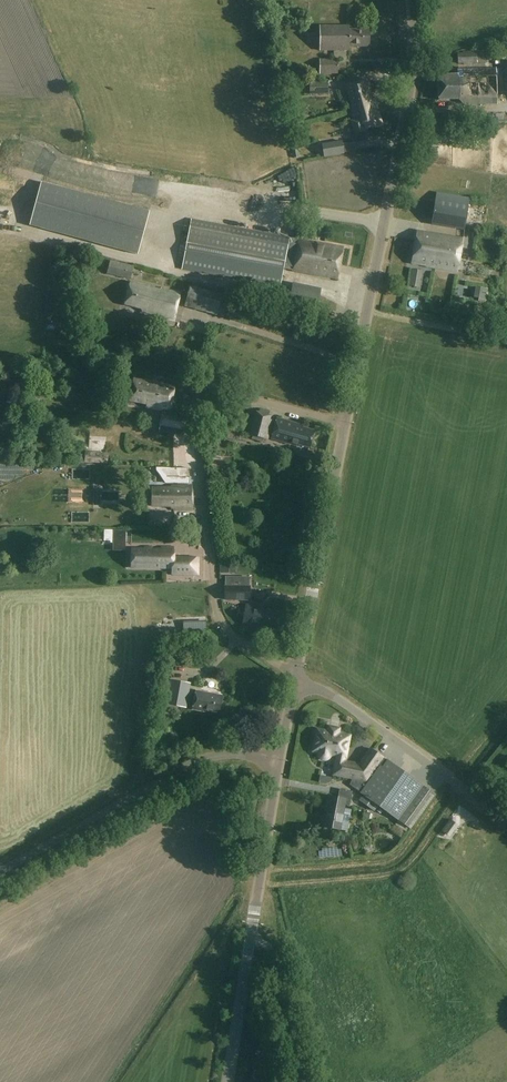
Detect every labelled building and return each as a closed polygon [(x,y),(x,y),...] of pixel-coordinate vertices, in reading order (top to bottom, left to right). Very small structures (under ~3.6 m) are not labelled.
[(349,30),(349,26),(319,26),(320,51),(349,51),(349,47),(369,47),(369,30),(362,30),(357,30),(349,30)] [(477,64),(476,52),(459,53),(459,65),(477,64)] [(338,74),(338,59),(320,60),(320,74),(338,74)] [(497,104),(496,69),(457,70),(457,75),(438,76),(439,101),(458,100),(465,105),(497,104)] [(350,109),(375,103),(374,99),(371,100),(365,80),(346,86),(352,108),(350,108),(350,109)] [(328,94),(328,82),(309,83),(310,95),(328,94)] [(375,103),(350,109),(354,121),(351,122),(357,143),(367,140),(365,132),(364,129),(374,126),(375,126),(381,124),(378,112),(377,112),(377,110),(375,103)] [(332,111),(332,121),(341,120),(341,111),(332,111)] [(342,144),(342,141),(322,145),(324,157),(354,151),(353,142),(342,144)] [(136,254),(148,213),(40,183),(29,225),(136,254)] [(195,201),(195,184),(183,184),(182,201),(195,201)] [(470,199),(438,193),(432,224),(464,231),(470,199)] [(191,219),(188,235),(182,270),(281,286),(284,269),(337,279),(343,247),(317,242),(316,243),(290,239),(290,240),(269,236),(269,234),(232,227),(191,219)] [(316,229),(304,227),(302,234),(315,236),(316,229)] [(414,248),(460,256),(463,239),(417,232),(414,248)] [(457,272),(460,256),(414,248),(411,263),(426,266),(426,267),(457,272)] [(134,267),(110,261),(107,274),(131,280),(134,267)] [(424,288),(424,271),(414,270),(414,287),(424,288)] [(161,290),(130,283),(124,305),(141,309),(142,312),(174,320),(180,294),(161,289),(161,290)] [(222,295),(189,287),(184,307),(217,316),(219,310),(228,313),(231,299),(222,297),(222,295)] [(175,387),(134,379),(130,401),(151,405),(150,408),(163,410),(159,432),(184,436),(187,418),(170,414),(175,387)] [(258,412),(248,410),(242,434),(253,437),(252,440),(260,442),(261,439),(268,441),(273,421),(267,419),(268,413),(259,410),(258,412)] [(303,426),(277,419),(271,439),(290,445),(291,443),(310,448),(315,432),(303,428),(303,426)] [(239,435),(228,432),(227,439),(238,442),(239,435)] [(115,471),(114,477),(124,479),(125,473),(115,471)] [(193,487),(172,486),(172,488),(152,488),(152,506),(174,507),(173,511),(192,511),(193,487)] [(198,559),(175,559),(175,551),(133,551),(133,570),(173,570),(173,575),(198,575),(198,559)] [(225,587),(225,600),(249,600),(250,587),(238,587),(239,578),(226,578),(226,587),(225,587)] [(257,608),(246,606),(243,625),(254,628),(254,627),(272,630),(273,628),(277,628),(280,613),(257,609),(257,608)] [(191,684),(171,680),(166,705),(186,709),(191,684)] [(222,696),(196,691),(192,710),(207,713),(207,711),(219,713),(222,696)] [(339,730),(329,728),(328,733),(317,731),(313,752),(318,753),(318,754),(318,755),(319,756),(320,758),(321,758),(321,759),(322,759),(323,760),(324,760),(325,760),(326,759),(327,759),(329,758),(329,757),(330,757),(330,755),(337,757),(333,776),(351,779),(350,785),(360,792),(360,794),(362,795),(358,801),(374,812),(378,806),(390,815),(387,818),(393,822),(396,822),(394,824),(406,833),(409,828),(410,830),(435,795),(371,749),(371,750),(373,752),(362,766),(345,763),(349,737),(338,735),(339,730)] [(352,792),(339,789),(337,799),(330,797),(324,828),(339,831),(340,830),(346,832),(350,811),(343,810),(344,807),(349,808),(352,792)] [(458,826),(450,820),(442,831),(450,837),(458,826)]
